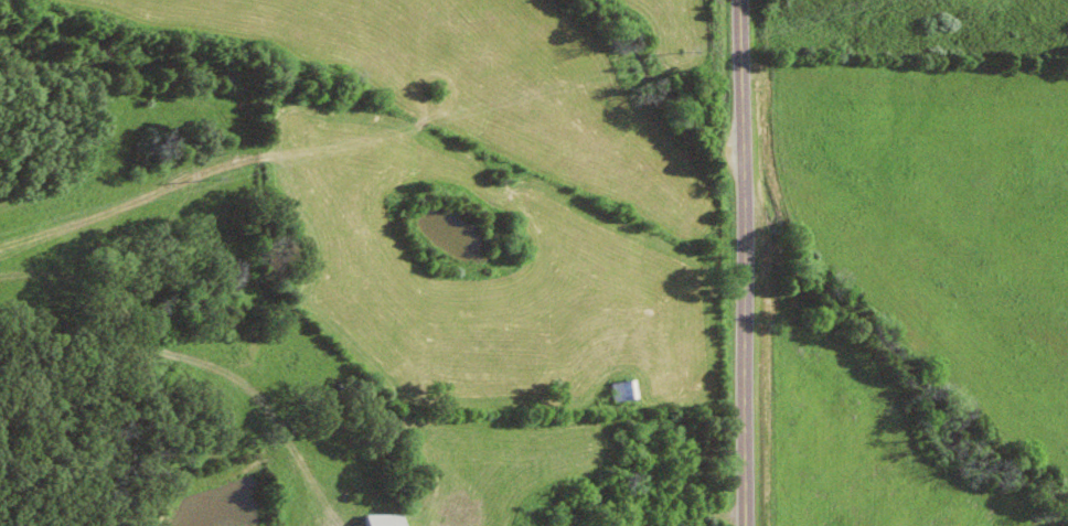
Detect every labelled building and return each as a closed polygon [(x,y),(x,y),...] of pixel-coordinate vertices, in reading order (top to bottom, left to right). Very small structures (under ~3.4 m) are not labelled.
[(618,400),(641,398),(639,380),(617,381),(618,400)] [(408,513),(371,514),(372,525),(409,525),(408,513)]
